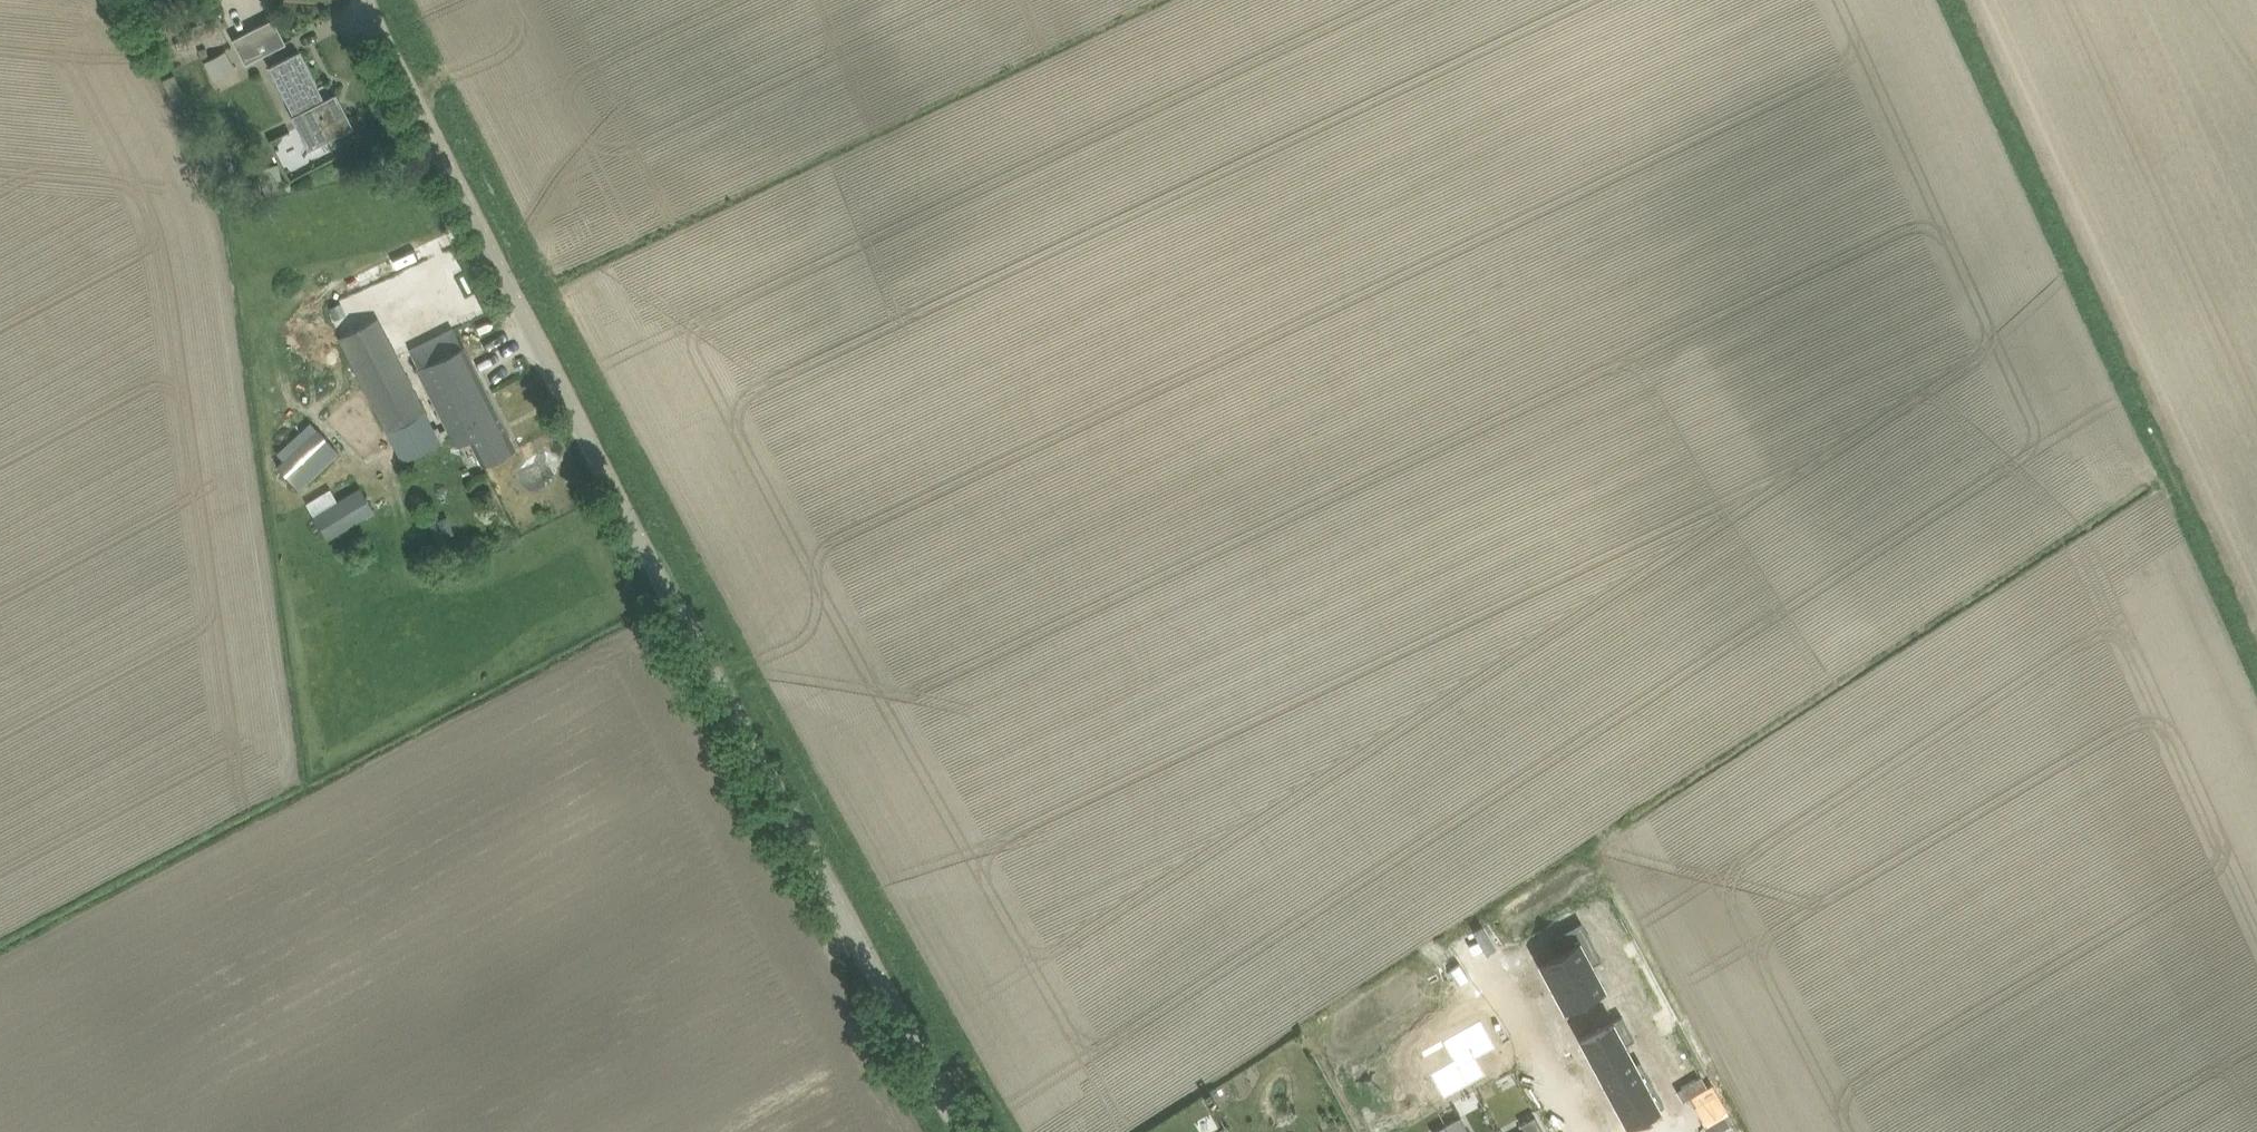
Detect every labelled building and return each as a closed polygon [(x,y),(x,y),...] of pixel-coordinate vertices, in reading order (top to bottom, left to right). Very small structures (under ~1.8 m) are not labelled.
[(245,63),(285,42),(272,18),(232,38),(245,63)] [(309,148),(317,144),(353,126),(337,93),(324,99),(300,50),(280,60),(270,65),(294,114),(292,115),(309,148)] [(225,51),(208,60),(205,61),(204,62),(214,81),(235,70),(225,51)] [(264,183),(279,179),(282,178),(278,163),(257,169),(260,183),(264,183)] [(427,412),(424,407),(398,355),(379,317),(338,338),(385,434),(398,427),(427,412)] [(438,425),(434,427),(435,430),(422,435),(428,448),(451,437),(456,447),(469,440),(481,464),(516,447),(464,345),(462,345),(454,328),(410,350),(418,367),(417,368),(433,401),(431,402),(434,409),(436,408),(446,427),(441,430),(438,425)] [(278,465),(299,487),(338,450),(318,428),(285,460),(278,465)] [(351,492),(312,515),(327,541),(366,518),(351,492)] [(1539,964),(1552,988),(1593,966),(1580,943),(1590,937),(1583,925),(1558,938),(1565,950),(1539,964)] [(1635,939),(1633,940),(1623,945),(1629,957),(1639,951),(1641,950),(1635,939)] [(1593,966),(1552,988),(1565,1012),(1591,998),(1594,1004),(1597,1010),(1622,997),(1615,984),(1606,989),(1593,966)] [(1445,1098),(1486,1075),(1477,1058),(1496,1047),(1481,1019),(1443,1040),(1454,1059),(1431,1072),(1445,1098)] [(1593,1063),(1629,1044),(1617,1023),(1581,1042),(1593,1063)] [(1668,1032),(1674,1044),(1682,1040),(1676,1028),(1668,1032)] [(1688,1051),(1682,1040),(1674,1044),(1681,1055),(1688,1051)] [(1629,1044),(1593,1063),(1603,1083),(1639,1064),(1629,1044)] [(1677,1058),(1681,1066),(1693,1059),(1689,1051),(1677,1058)] [(1693,1089),(1705,1082),(1701,1075),(1693,1060),(1681,1067),(1693,1089)] [(1614,1103),(1650,1084),(1639,1064),(1603,1083),(1614,1103)] [(1650,1084),(1614,1103),(1626,1124),(1662,1105),(1650,1084)] [(1460,1115),(1445,1124),(1449,1131),(1469,1131),(1460,1115)] [(1535,1115),(1521,1123),(1526,1131),(1544,1131),(1535,1115)]
